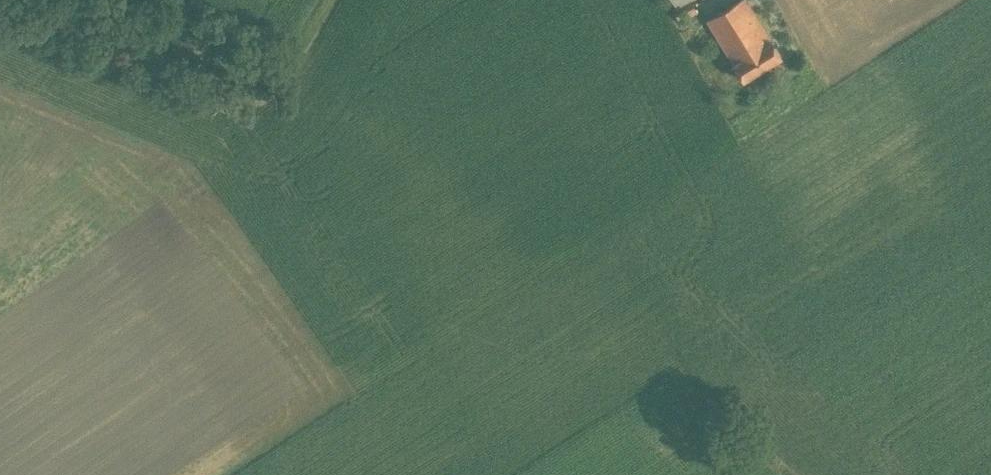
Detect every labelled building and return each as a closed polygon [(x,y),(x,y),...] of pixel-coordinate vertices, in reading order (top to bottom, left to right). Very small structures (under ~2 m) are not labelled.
[(676,7),(673,8),(680,21),(698,11),(692,0),(672,0),(676,7)] [(744,79),(781,57),(746,0),(741,0),(708,20),(744,79)]
